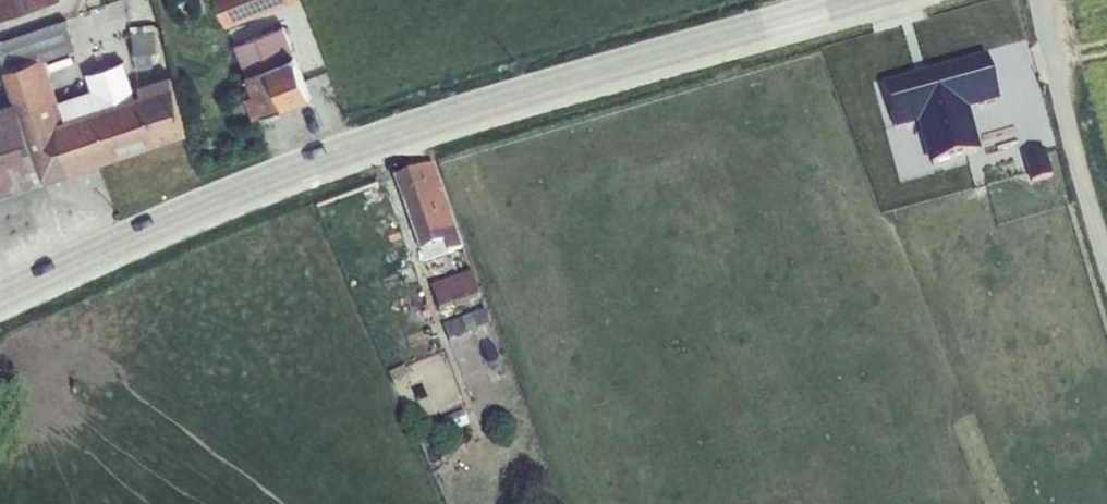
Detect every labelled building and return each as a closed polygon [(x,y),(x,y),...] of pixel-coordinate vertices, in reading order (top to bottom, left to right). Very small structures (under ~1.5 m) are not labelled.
[(56,0),(0,0),(0,18),(56,0)] [(226,26),(292,0),(215,0),(226,26)] [(45,58),(75,47),(66,17),(0,40),(0,50),(6,69),(45,58)] [(130,25),(136,69),(153,66),(151,51),(159,50),(155,23),(130,25)] [(284,25),(234,44),(262,115),(284,105),(269,66),(295,56),(284,25)] [(997,54),(999,66),(1026,62),(1024,50),(997,54)] [(311,96),(295,56),(269,66),(284,105),(284,106),(311,96)] [(918,72),(924,104),(997,88),(990,56),(918,72)] [(3,70),(14,100),(41,178),(42,181),(188,133),(170,74),(138,84),(136,75),(130,77),(91,91),(60,102),(45,58),(6,69),(3,70)] [(91,91),(130,77),(125,59),(85,72),(91,91)] [(997,88),(924,104),(934,142),(958,137),(953,115),(945,117),(944,110),(985,101),(987,108),(1009,104),(1015,102),(1015,94),(1008,95),(1006,86),(997,88)] [(14,100),(0,105),(0,192),(41,178),(14,100)] [(432,165),(393,178),(419,252),(420,252),(442,244),(445,254),(461,248),(432,165)] [(445,254),(442,244),(420,252),(424,261),(445,254)] [(480,302),(470,273),(430,288),(438,311),(453,306),(453,311),(480,302)] [(442,326),(448,341),(489,325),(483,311),(442,326)] [(431,351),(443,347),(439,334),(436,335),(432,319),(423,323),(425,329),(423,330),(426,339),(427,338),(431,351)] [(424,367),(430,377),(443,369),(438,358),(424,367)] [(443,419),(448,433),(468,425),(463,411),(443,419)]
